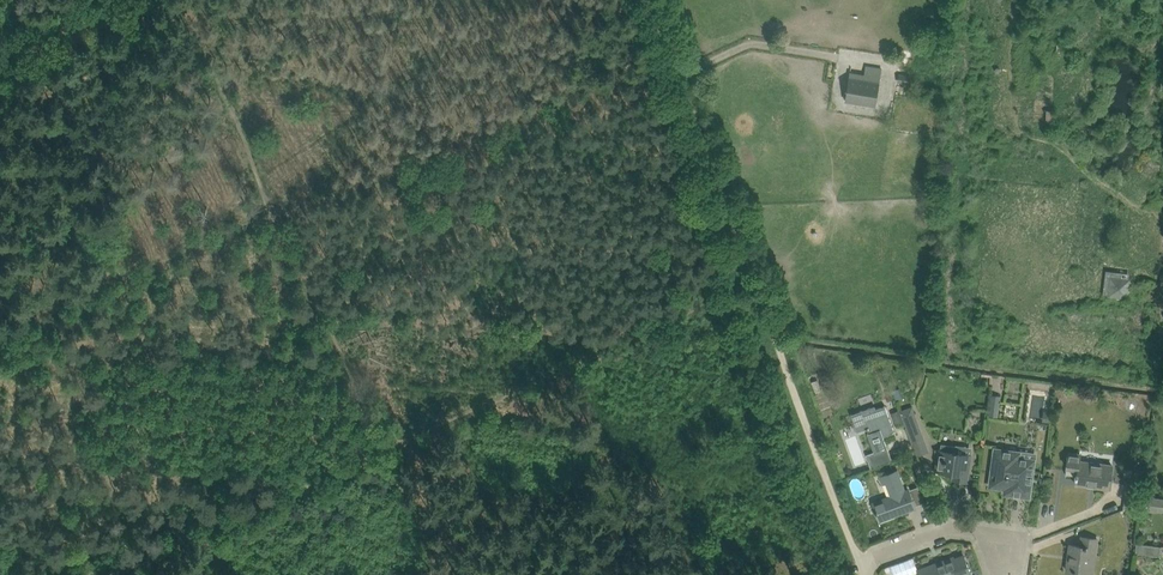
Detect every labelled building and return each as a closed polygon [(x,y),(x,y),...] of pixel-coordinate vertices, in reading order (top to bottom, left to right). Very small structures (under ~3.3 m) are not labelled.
[(876,106),(881,77),(882,68),(866,65),(865,74),(850,72),(845,101),(876,106)] [(1111,276),(1109,295),(1128,298),(1130,279),(1111,276)] [(998,418),(1000,404),(990,403),(989,417),(998,418)] [(870,407),(850,414),(857,431),(865,428),(874,453),(867,456),(872,468),(892,460),(887,448),(883,438),(895,433),(888,415),(884,405),(871,410),(870,407)] [(912,406),(900,411),(907,430),(919,425),(912,406)] [(892,413),(896,425),(904,422),(899,410),(892,413)] [(1042,421),(1050,422),(1051,412),(1044,411),(1042,421)] [(955,452),(956,446),(941,444),(940,450),(938,450),(934,470),(953,473),(952,480),(966,482),(971,455),(955,452)] [(990,486),(1005,488),(1004,493),(1028,496),(1033,460),(1018,458),(1019,453),(995,450),(990,486)] [(1065,474),(1075,475),(1074,477),(1076,478),(1075,484),(1108,488),(1112,465),(1079,460),(1080,454),(1068,452),(1065,474)] [(879,520),(895,514),(915,507),(908,489),(904,491),(896,470),(880,477),(883,484),(886,483),(890,496),(872,502),(879,520)] [(1142,504),(1158,506),(1158,509),(1162,510),(1162,498),(1159,497),(1143,495),(1142,504)] [(1066,569),(1066,570),(1087,573),(1091,547),(1096,548),(1097,538),(1092,538),(1082,536),(1080,545),(1070,544),(1069,554),(1066,569)] [(1161,546),(1137,543),(1135,553),(1160,556),(1161,546)] [(919,572),(913,556),(884,567),(888,574),(911,574),(919,572)] [(918,570),(920,574),(964,574),(970,572),(964,557),(955,560),(954,557),(940,562),(934,564),(918,570)]
